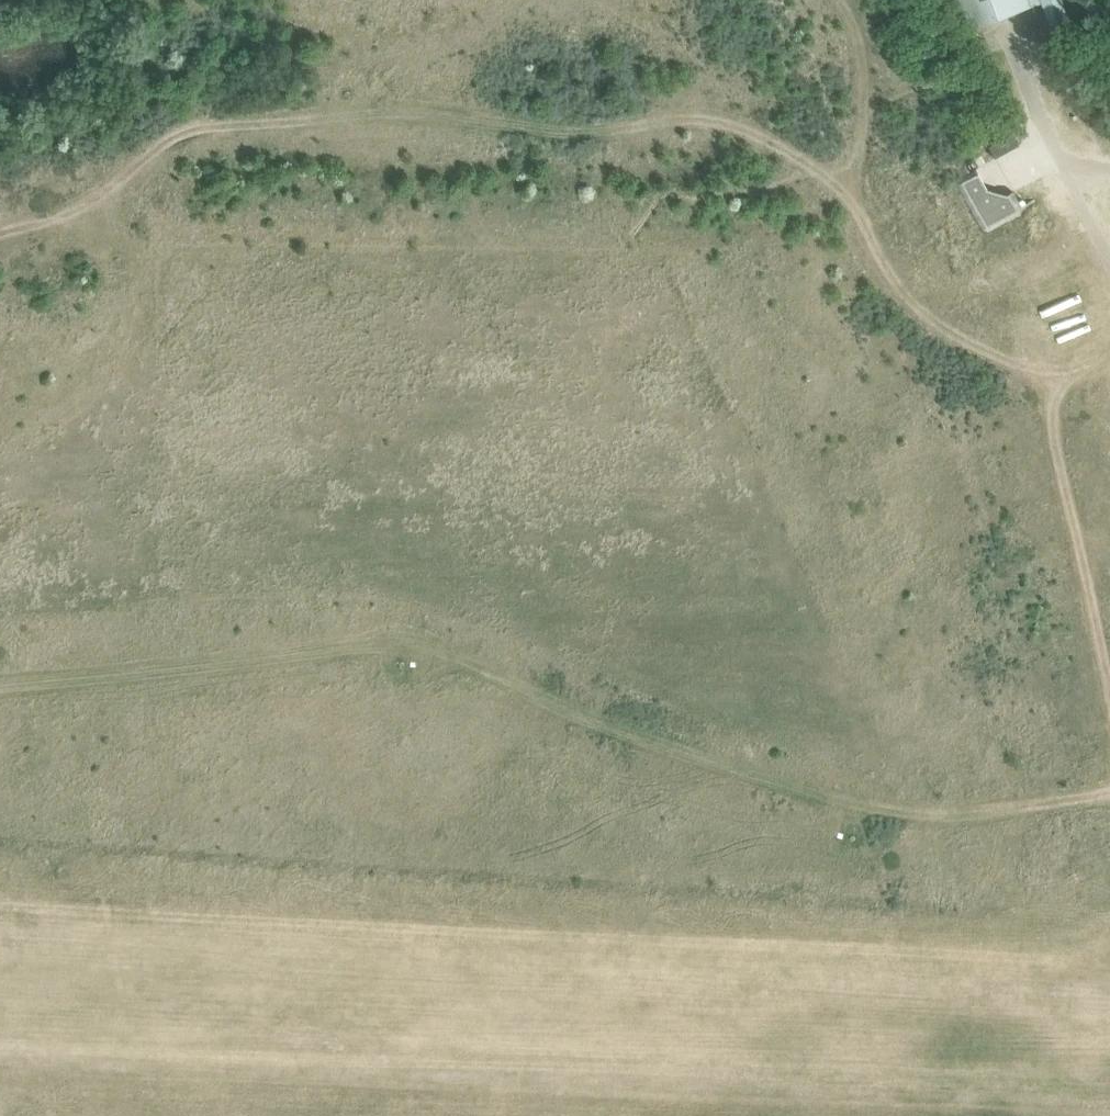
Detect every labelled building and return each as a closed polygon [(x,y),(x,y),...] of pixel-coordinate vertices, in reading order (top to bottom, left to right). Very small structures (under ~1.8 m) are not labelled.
[(966,27),(1040,1),(1050,31),(1068,25),(1059,0),(956,0),(966,27)] [(989,149),(994,157),(1014,146),(1009,138),(989,149)] [(986,188),(975,168),(957,178),(955,184),(981,230),(987,232),(1019,214),(1021,208),(1012,191),(1005,194),(986,188)]
